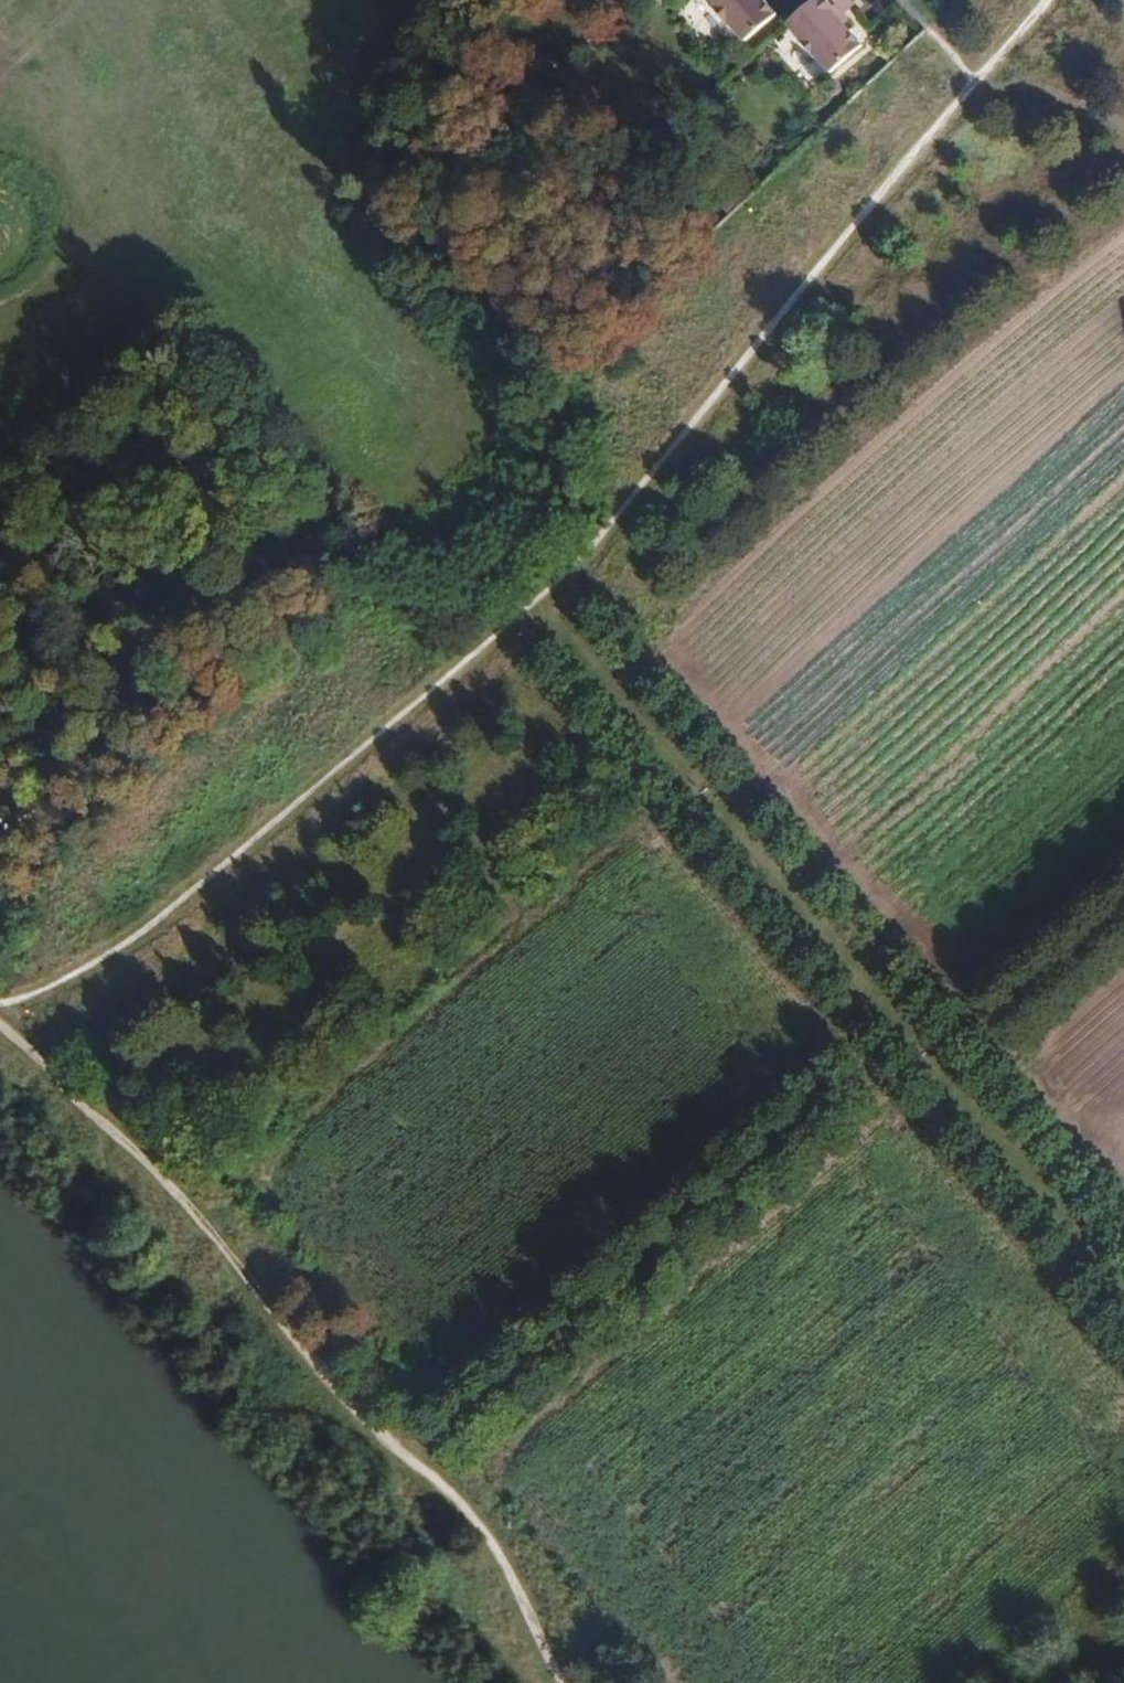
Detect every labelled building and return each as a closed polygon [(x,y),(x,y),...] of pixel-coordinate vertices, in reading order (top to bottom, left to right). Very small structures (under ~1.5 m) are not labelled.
[(716,8),(712,12),(730,32),(732,31),(747,48),(782,16),(767,0),(710,0),(716,8)] [(792,24),(806,40),(804,43),(818,58),(820,55),(836,74),(866,46),(849,27),(842,19),(848,13),(858,5),(853,0),(819,0),(792,24)] [(855,21),(848,13),(842,19),(849,27),(855,21)]
